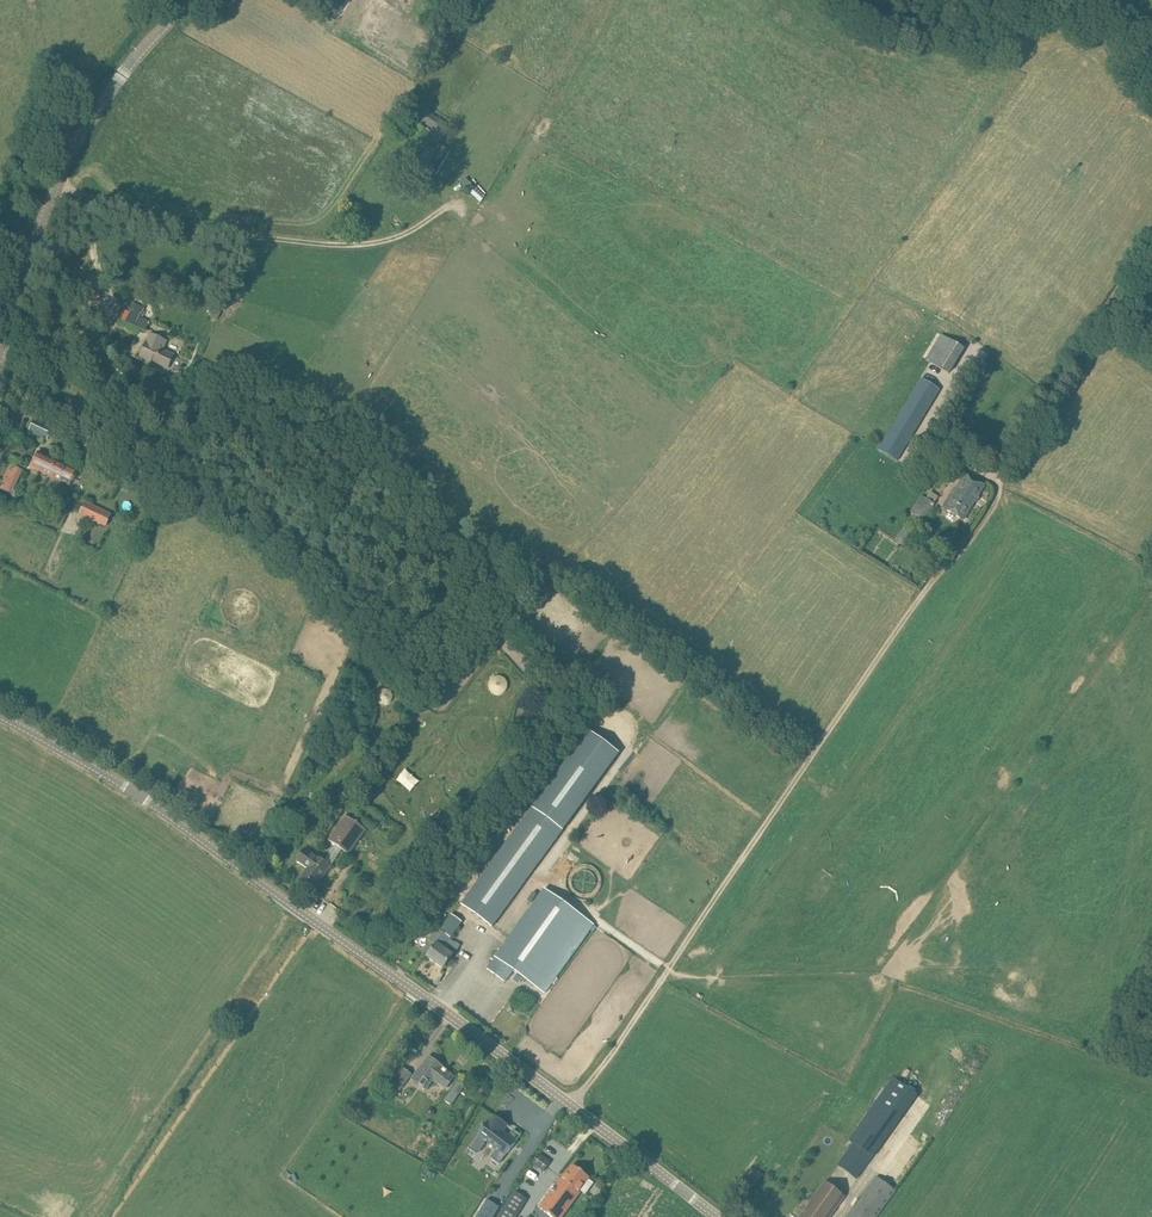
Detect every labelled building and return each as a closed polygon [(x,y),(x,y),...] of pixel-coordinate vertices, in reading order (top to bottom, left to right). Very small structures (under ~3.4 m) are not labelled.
[(323,4),(340,13),(348,0),(325,0),(323,4)] [(436,131),(442,121),(417,105),(411,115),(436,131)] [(416,165),(426,171),(427,170),(436,175),(450,152),(441,147),(441,146),(432,140),(416,165)] [(471,183),(466,187),(470,191),(474,187),(471,183)] [(216,268),(225,272),(231,261),(222,257),(216,268)] [(135,303),(129,315),(126,322),(146,331),(151,321),(140,316),(141,313),(143,314),(145,308),(135,303)] [(221,312),(209,307),(207,313),(219,318),(221,312)] [(1141,326),(1151,334),(1151,318),(1149,316),(1141,326)] [(168,368),(174,355),(162,349),(166,341),(153,334),(149,343),(147,342),(139,359),(150,365),(152,361),(168,368)] [(941,335),(926,360),(950,375),(966,350),(941,335)] [(137,363),(127,359),(122,369),(131,374),(137,363)] [(903,452),(940,390),(921,379),(884,441),(903,452)] [(35,418),(29,432),(46,440),(52,428),(53,426),(42,421),(35,418)] [(61,481),(68,465),(39,451),(31,467),(61,481)] [(22,470),(10,465),(0,487),(0,488),(12,493),(22,470)] [(963,521),(985,486),(966,474),(956,490),(954,489),(943,508),(963,521)] [(935,505),(921,496),(910,512),(924,521),(935,505)] [(105,526),(110,514),(84,502),(79,514),(105,526)] [(903,527),(894,542),(906,550),(915,536),(903,527)] [(505,679),(504,678),(503,677),(502,676),(501,676),(499,676),(498,676),(496,676),(495,676),(494,677),(493,678),(492,679),(491,680),(490,681),(489,682),(489,683),(489,684),(489,686),(489,687),(489,689),(490,690),(490,691),(491,692),(492,693),(493,694),(494,694),(496,695),(497,695),(498,695),(500,695),(501,695),(502,694),(503,694),(504,693),(505,692),(506,691),(507,690),(507,688),(508,687),(508,686),(508,684),(508,683),(507,682),(507,681),(506,680),(505,679)] [(377,697),(377,699),(378,700),(378,701),(379,702),(380,702),(381,703),(382,704),(383,704),(384,704),(385,704),(386,704),(387,704),(388,703),(389,703),(390,702),(391,701),(392,700),(392,699),(392,698),(393,697),(393,696),(392,694),(392,693),(391,692),(391,691),(390,690),(389,690),(388,689),(386,689),(385,689),(384,689),(383,689),(382,689),(380,690),(380,691),(379,692),(378,693),(377,694),(377,695),(377,696),(377,697)] [(584,735),(460,910),(491,932),(615,757),(584,735)] [(370,754),(377,759),(383,750),(376,745),(370,754)] [(323,861),(305,849),(297,861),(308,869),(299,882),(313,892),(330,866),(342,850),(349,855),(366,831),(345,816),(328,840),(335,845),(323,861)] [(600,883),(600,880),(599,877),(597,873),(595,871),(593,869),(590,868),(584,866),(581,866),(578,867),(575,868),(572,870),(570,873),(568,877),(567,882),(567,886),(568,889),(569,892),(571,894),(573,896),(576,898),(579,899),(582,900),(586,900),(589,899),(593,897),(595,895),(597,893),(599,890),(600,886),(600,883)] [(595,924),(544,889),(495,957),(493,956),(491,959),(493,961),(487,970),(505,983),(514,971),(546,994),(595,924)] [(427,957),(443,969),(453,955),(443,948),(462,922),(451,914),(440,930),(437,928),(429,940),(436,945),(427,957)] [(411,928),(404,924),(397,935),(403,939),(411,928)] [(438,1063),(429,1057),(412,1080),(425,1090),(433,1079),(445,1089),(454,1078),(436,1065),(438,1063)] [(404,1103),(408,1097),(398,1090),(399,1088),(401,1090),(412,1073),(399,1064),(387,1080),(393,1084),(388,1090),(394,1095),(404,1103)] [(917,1096),(898,1082),(894,1080),(850,1141),(854,1144),(838,1166),(857,1179),(917,1096)] [(458,1084),(445,1103),(452,1108),(465,1089),(458,1084)] [(426,1111),(426,1114),(428,1117),(432,1117),(434,1115),(435,1111),(432,1109),(429,1109),(426,1111)] [(486,1141),(497,1150),(492,1157),(500,1163),(516,1142),(504,1132),(508,1126),(494,1115),(488,1123),(487,1122),(478,1134),(478,1135),(469,1147),(477,1153),(486,1141)] [(539,1154),(533,1163),(544,1172),(551,1163),(539,1154)] [(589,1177),(573,1165),(562,1180),(560,1178),(539,1207),(553,1216),(562,1216),(580,1193),(579,1192),(589,1177)] [(751,1192),(764,1173),(755,1167),(741,1186),(751,1192)] [(896,1191),(876,1176),(847,1216),(878,1216),(896,1191)] [(826,1183),(801,1216),(829,1216),(844,1196),(826,1183)] [(515,1191),(499,1216),(516,1216),(527,1198),(515,1191)] [(476,1216),(494,1216),(500,1207),(487,1199),(476,1216)]
